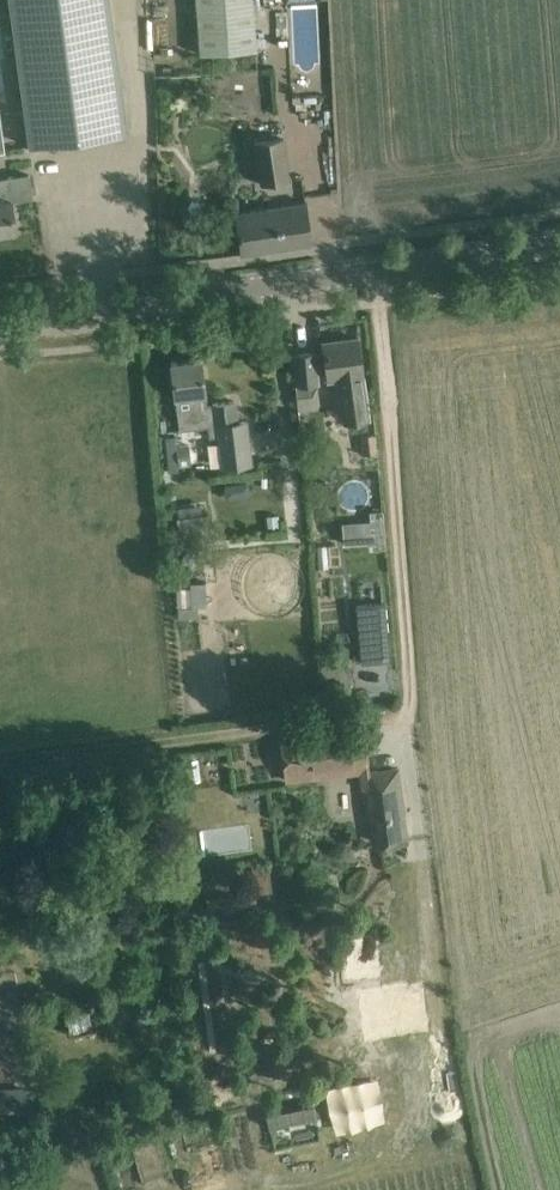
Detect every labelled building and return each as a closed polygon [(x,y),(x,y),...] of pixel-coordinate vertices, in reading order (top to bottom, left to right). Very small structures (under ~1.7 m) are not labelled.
[(12,2),(31,145),(126,133),(108,0),(12,0),(12,2)] [(200,53),(257,49),(254,0),(196,0),(200,53)] [(254,143),(260,185),(288,180),(282,139),(254,143)] [(16,230),(11,201),(33,198),(29,174),(8,177),(0,179),(0,233),(16,230)] [(235,213),(237,230),(241,254),(313,243),(307,202),(235,213)] [(321,353),(324,376),(338,375),(345,422),(368,419),(358,338),(324,343),(325,352),(321,353)] [(316,352),(295,354),(297,384),(296,384),(298,396),(313,395),(319,382),(316,352)] [(175,386),(176,397),(180,431),(208,427),(210,437),(219,436),(223,468),(252,464),(247,422),(240,422),(237,399),(206,403),(201,359),(172,362),(175,386)] [(364,455),(359,456),(360,471),(377,470),(376,453),(378,453),(376,434),(361,435),(364,455)] [(209,466),(219,465),(216,441),(206,442),(209,466)] [(189,442),(176,444),(178,468),(193,466),(189,442)] [(246,483),(223,483),(224,496),(246,495),(246,483)] [(370,509),(371,519),(372,540),(373,548),(384,547),(382,508),(370,509)] [(208,512),(207,513),(177,516),(179,534),(211,530),(208,512)] [(279,515),(267,516),(269,528),(280,527),(279,515)] [(201,558),(187,548),(177,562),(190,572),(201,558)] [(203,582),(175,583),(175,616),(203,615),(203,582)] [(386,604),(356,606),(361,663),(391,661),(386,604)] [(342,652),(343,666),(353,665),(352,651),(342,652)] [(287,780),(316,776),(362,770),(365,788),(369,821),(378,820),(381,844),(407,841),(398,769),(383,771),(384,779),(371,780),(365,734),(311,740),(311,735),(282,739),(287,780)] [(252,865),(256,893),(207,899),(208,909),(257,904),(256,893),(272,891),(268,862),(252,865)] [(91,1009),(66,1014),(70,1033),(96,1027),(91,1009)] [(331,1133),(386,1123),(377,1076),(323,1087),(331,1133)] [(0,1088),(0,1111),(6,1110),(24,1109),(23,1087),(5,1088),(0,1088)] [(289,1126),(293,1140),(316,1134),(309,1101),(267,1110),(272,1130),(289,1126)]
